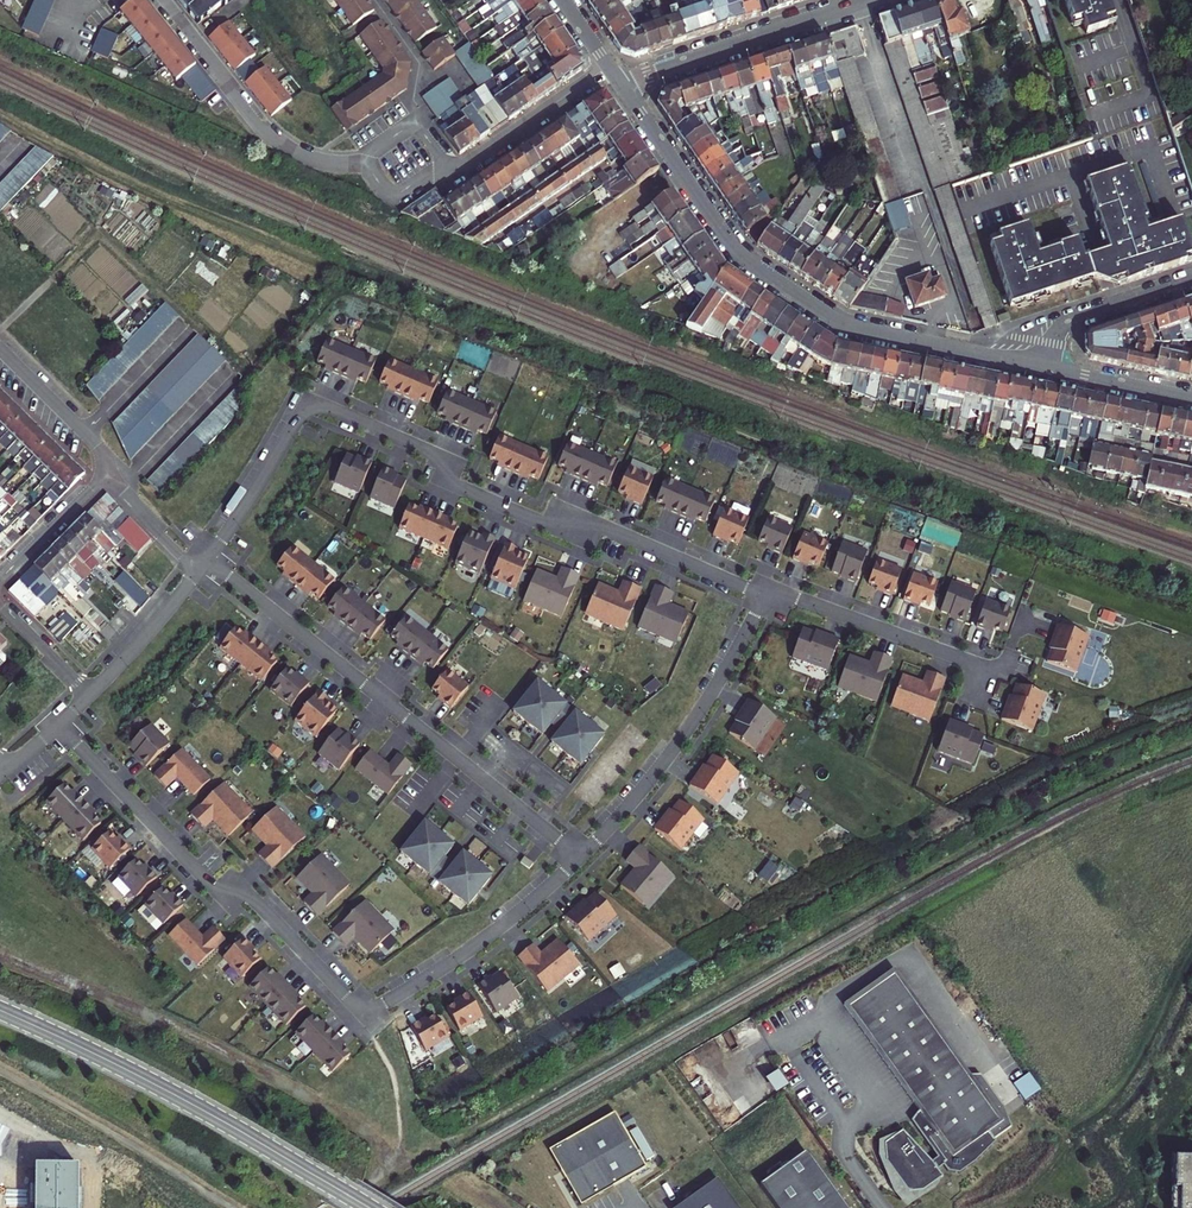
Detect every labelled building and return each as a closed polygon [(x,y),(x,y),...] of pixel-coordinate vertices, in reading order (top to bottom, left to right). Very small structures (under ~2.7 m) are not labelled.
[(32,7),(48,15),(52,7),(37,0),(35,0),(32,7)] [(119,12),(175,81),(181,77),(201,102),(215,91),(142,0),(134,0),(119,12)] [(178,1),(201,30),(225,11),(226,13),(242,0),(179,0),(178,1)] [(352,26),(374,11),(370,4),(368,6),(365,2),(367,1),(366,0),(335,0),(352,26)] [(388,1),(387,2),(396,16),(398,15),(401,19),(399,20),(407,32),(409,31),(411,35),(410,36),(415,43),(437,28),(417,0),(387,0),(388,1)] [(495,1),(500,7),(495,10),(497,14),(517,0),(496,0),(495,1)] [(537,0),(517,0),(497,14),(504,23),(509,20),(537,0)] [(511,33),(546,8),(541,0),(537,0),(509,20),(514,27),(509,30),(511,33)] [(604,0),(584,0),(590,10),(604,0)] [(598,21),(619,7),(629,0),(604,0),(590,10),(598,21)] [(606,32),(627,18),(639,10),(645,6),(643,0),(639,0),(623,11),(619,7),(598,21),(606,32)] [(660,9),(656,11),(653,4),(650,6),(648,0),(643,0),(645,6),(648,14),(660,50),(672,45),(660,9)] [(685,41),(672,2),(671,0),(661,0),(662,1),(664,8),(660,9),(672,45),(685,41)] [(687,0),(678,0),(672,2),(685,41),(700,36),(687,0)] [(700,36),(715,31),(704,0),(687,0),(700,36)] [(720,0),(704,0),(715,31),(729,26),(720,0)] [(729,26),(744,21),(737,0),(720,0),(729,26)] [(744,21),(768,13),(764,0),(737,0),(744,21)] [(768,13),(791,5),(789,0),(764,0),(768,13)] [(956,66),(956,67),(964,64),(956,39),(969,35),(961,13),(956,14),(951,0),(937,0),(934,1),(956,66)] [(1018,34),(1023,32),(1020,24),(1024,22),(1019,6),(1015,4),(1014,1),(1017,0),(1006,0),(1018,34)] [(1041,46),(1046,44),(1037,18),(1049,14),(1044,0),(1025,0),(1041,46)] [(1071,23),(1081,20),(1086,34),(1107,27),(1105,21),(1114,18),(1108,0),(1063,0),(1071,23)] [(491,4),(495,10),(500,7),(495,1),(491,4)] [(915,7),(924,34),(934,31),(941,49),(942,48),(946,59),(947,59),(950,68),(956,66),(934,1),(915,7)] [(639,10),(644,17),(648,14),(645,6),(639,10)] [(32,7),(28,15),(45,22),(48,15),(32,7)] [(921,34),(924,34),(915,7),(892,15),(950,188),(971,181),(921,34)] [(500,58),(554,20),(546,8),(511,33),(510,33),(513,39),(496,51),(500,58)] [(463,23),(457,13),(451,17),(458,27),(463,23)] [(647,54),(660,50),(648,14),(644,17),(646,20),(644,21),(646,27),(642,28),(641,23),(637,26),(639,30),(640,35),(647,54)] [(28,15),(25,22),(41,30),(45,22),(28,15)] [(951,191),(950,188),(892,15),(877,20),(975,309),(977,308),(984,331),(997,327),(951,191)] [(606,32),(613,43),(630,31),(634,28),(637,26),(641,23),(644,21),(646,20),(644,17),(642,19),(640,16),(630,23),(627,18),(606,32)] [(331,109),(345,129),(355,122),(356,124),(368,115),(367,113),(371,111),(372,113),(386,103),(385,101),(389,98),(390,100),(406,89),(409,69),(401,57),(405,54),(400,48),(398,49),(396,45),(397,44),(388,30),(386,32),(384,28),(385,27),(381,20),(359,36),(385,72),(331,109)] [(25,22),(21,30),(38,38),(41,30),(25,22)] [(233,27),(212,44),(275,121),(295,105),(269,73),(263,77),(253,64),(259,60),(233,27)] [(839,75),(883,206),(900,201),(852,57),(864,53),(855,27),(826,37),(838,72),(839,75)] [(479,41),(472,31),(465,36),(469,43),(471,46),(479,41)] [(647,54),(640,35),(633,37),(630,31),(613,43),(620,53),(634,58),(647,54)] [(100,32),(90,54),(107,61),(117,39),(100,32)] [(524,82),(537,101),(544,96),(537,86),(538,86),(534,80),(536,79),(538,77),(576,51),(563,32),(532,53),(522,60),(528,69),(526,70),(531,78),(524,82)] [(838,72),(826,37),(813,41),(826,79),(827,82),(831,81),(830,78),(839,75),(838,72)] [(443,38),(422,53),(426,59),(428,58),(430,61),(429,62),(434,70),(455,55),(454,53),(443,38)] [(818,82),(826,79),(813,41),(801,46),(815,87),(818,85),(818,82)] [(455,55),(479,89),(481,88),(484,86),(494,79),(471,46),(469,43),(454,53),(455,55)] [(818,95),(815,87),(801,46),(787,50),(795,75),(803,100),(818,95)] [(778,81),(795,75),(787,50),(761,59),(772,91),(779,113),(787,110),(784,98),(785,98),(781,86),(779,84),(778,81)] [(542,83),(549,78),(556,88),(583,69),(585,64),(576,51),(538,77),(540,79),(539,80),(542,83)] [(401,57),(409,69),(410,63),(405,54),(401,57)] [(751,62),(747,64),(762,111),(767,125),(776,122),(768,98),(764,97),(763,94),(772,91),(761,59),(759,59),(751,61),(751,62)] [(762,111),(747,64),(732,69),(747,115),(752,129),(758,128),(753,114),(762,111)] [(732,69),(717,74),(725,98),(729,109),(736,106),(740,117),(747,115),(732,69)] [(507,82),(500,87),(518,114),(528,107),(514,86),(506,76),(504,73),(500,75),(502,78),(504,77),(507,82)] [(704,78),(718,119),(718,121),(725,118),(719,99),(725,98),(717,74),(704,78)] [(556,88),(549,78),(542,83),(539,80),(538,81),(536,79),(534,80),(538,86),(537,86),(544,96),(556,88)] [(689,83),(697,105),(706,103),(709,116),(713,123),(718,119),(704,78),(689,83)] [(423,97),(437,118),(441,115),(444,113),(449,110),(455,106),(464,100),(449,79),(423,97)] [(489,93),(494,100),(508,121),(518,114),(500,87),(494,79),(484,86),(487,89),(492,86),(494,90),(489,93)] [(523,80),(514,86),(528,107),(537,101),(524,82),(523,80)] [(676,87),(683,109),(691,120),(694,118),(692,113),(690,108),(697,105),(689,83),(676,87)] [(677,111),(683,109),(676,87),(662,92),(662,93),(657,106),(658,108),(674,132),(685,124),(677,111)] [(582,106),(592,119),(613,105),(606,95),(600,94),(582,106)] [(455,106),(465,120),(479,141),(489,134),(469,107),(464,100),(455,106)] [(480,100),(469,107),(489,134),(499,127),(485,107),(480,100)] [(613,105),(592,119),(574,132),(581,142),(586,138),(584,134),(588,131),(591,135),(620,115),(613,105)] [(565,118),(574,132),(592,119),(582,106),(565,118)] [(691,120),(683,109),(677,111),(685,124),(691,120)] [(469,148),(454,128),(447,117),(444,113),(441,115),(447,125),(440,130),(459,154),(469,148)] [(674,132),(683,144),(709,126),(700,114),(694,118),(691,120),(685,124),(674,132)] [(599,147),(608,140),(628,127),(620,115),(591,135),(595,140),(589,144),(587,142),(583,144),(589,153),(599,147)] [(565,118),(555,125),(574,153),(573,154),(578,161),(585,156),(589,153),(583,144),(581,142),(574,132),(565,118)] [(690,154),(711,139),(706,132),(719,124),(718,121),(718,119),(713,123),(709,126),(683,144),(690,154)] [(479,141),(465,120),(454,128),(469,148),(479,141)] [(345,129),(347,132),(356,125),(356,124),(355,122),(345,129)] [(1170,130),(1175,143),(1189,139),(1184,122),(1170,130)] [(574,153),(555,125),(545,131),(559,152),(560,152),(564,149),(572,159),(568,162),(567,163),(570,167),(573,165),(578,161),(573,154),(574,153)] [(11,132),(0,126),(0,143),(11,132)] [(715,137),(722,132),(720,126),(712,132),(715,137)] [(614,149),(634,136),(628,127),(608,140),(614,149)] [(559,152),(545,131),(535,138),(550,159),(555,156),(559,161),(564,157),(560,152),(559,152)] [(690,154),(697,164),(728,142),(723,135),(722,132),(715,137),(711,139),(690,154)] [(607,160),(611,165),(621,158),(641,145),(634,136),(614,149),(608,154),(604,156),(607,160)] [(728,142),(697,164),(703,174),(725,159),(721,154),(731,147),(734,152),(735,152),(741,147),(738,137),(728,142)] [(535,138),(526,145),(540,166),(550,159),(535,138)] [(516,152),(530,172),(531,172),(540,166),(526,145),(516,152)] [(641,145),(621,158),(623,162),(628,169),(648,155),(644,149),(641,145)] [(585,156),(594,169),(607,160),(604,156),(602,153),(599,147),(589,153),(585,156)] [(3,210),(10,203),(17,195),(24,188),(31,181),(38,174),(45,167),(53,158),(51,157),(36,148),(31,153),(24,161),(17,168),(10,175),(4,182),(0,186),(0,213),(3,210)] [(776,151),(761,156),(763,162),(778,158),(776,151)] [(520,179),(521,179),(530,172),(516,152),(506,159),(520,179)] [(725,159),(703,174),(711,184),(732,169),(728,164),(736,159),(734,157),(737,155),(735,152),(734,152),(725,159)] [(614,201),(658,171),(648,155),(628,169),(618,176),(612,180),(617,186),(607,192),(614,201)] [(573,165),(581,178),(594,169),(585,156),(578,161),(573,165)] [(520,179),(506,159),(496,166),(510,186),(511,185),(515,192),(525,185),(521,179),(520,179)] [(717,194),(739,179),(735,174),(743,169),(741,167),(744,165),(742,162),(732,169),(711,184),(717,194)] [(561,164),(556,167),(560,173),(570,167),(567,163),(562,166),(561,164)] [(550,180),(559,174),(560,173),(556,167),(555,165),(551,168),(553,172),(551,174),(548,170),(545,172),(548,176),(550,180)] [(581,178),(573,165),(570,167),(560,173),(559,174),(568,186),(581,178)] [(496,166),(486,172),(500,193),(505,200),(510,196),(505,189),(510,186),(496,166)] [(1119,286),(1191,262),(1191,250),(1182,221),(1147,232),(1143,221),(1146,220),(1132,177),(1129,178),(1126,170),(1085,183),(1119,286)] [(607,177),(610,181),(612,180),(618,176),(615,171),(607,177)] [(501,214),(506,210),(510,208),(505,200),(500,193),(486,172),(477,179),(501,214)] [(725,205),(746,190),(754,184),(756,182),(752,176),(749,172),(739,179),(717,194),(725,205)] [(568,186),(559,174),(550,180),(546,183),(554,196),(568,186)] [(541,186),(546,183),(550,180),(548,176),(538,183),(541,186)] [(586,185),(592,193),(605,185),(599,176),(586,185)] [(531,179),(537,189),(541,186),(538,183),(534,177),(531,179)] [(477,179),(466,186),(490,221),(493,219),(501,214),(477,179)] [(802,180),(797,187),(802,190),(808,194),(814,186),(802,180)] [(725,205),(732,215),(753,199),(760,194),(763,192),(759,186),(756,182),(754,184),(746,190),(725,205)] [(554,196),(546,183),(541,186),(537,189),(534,191),(532,192),(541,205),(554,196)] [(573,194),(578,202),(592,193),(586,185),(573,194)] [(456,194),(480,228),(480,227),(490,221),(466,186),(456,194)] [(777,260),(801,224),(823,191),(822,190),(814,186),(808,194),(787,224),(784,222),(777,217),(768,230),(757,247),(764,252),(777,260)] [(823,191),(837,197),(834,190),(834,188),(822,190),(823,191)] [(434,189),(398,215),(463,239),(480,228),(456,194),(443,202),(434,189)] [(837,197),(851,199),(851,192),(834,190),(837,197)] [(526,196),(519,201),(528,214),(541,205),(532,192),(531,193),(526,196)] [(673,192),(636,218),(638,220),(635,222),(636,224),(622,234),(630,246),(636,242),(633,237),(637,233),(641,230),(638,225),(655,213),(659,218),(681,203),(673,192)] [(738,224),(760,209),(765,205),(768,204),(770,202),(765,196),(763,192),(760,194),(753,199),(732,215),(738,224)] [(559,203),(565,212),(578,202),(573,194),(559,203)] [(920,195),(884,206),(892,233),(910,228),(904,206),(915,202),(917,208),(923,206),(920,195)] [(751,240),(764,226),(761,223),(772,215),(777,206),(773,200),(770,202),(768,204),(765,205),(760,209),(738,224),(745,233),(751,240)] [(528,214),(519,201),(510,208),(506,210),(515,222),(528,214)] [(663,224),(666,229),(688,214),(681,203),(659,218),(641,230),(645,236),(663,224)] [(493,219),(501,232),(515,222),(506,210),(501,214),(493,219)] [(688,214),(666,229),(660,233),(667,244),(675,239),(675,240),(696,225),(688,214)] [(490,221),(480,227),(489,240),(501,232),(493,219),(490,221)] [(645,236),(649,241),(660,233),(666,229),(663,224),(645,236)] [(777,260),(788,268),(813,232),(809,230),(801,224),(777,260)] [(667,244),(674,256),(704,236),(696,225),(675,240),(675,239),(667,244)] [(757,247),(768,230),(764,226),(751,240),(757,247)] [(999,243),(989,247),(1009,308),(1094,280),(1087,260),(1084,261),(1078,241),(1059,247),(1059,249),(1038,257),(1028,226),(997,236),(999,243)] [(480,228),(463,239),(480,246),(489,240),(480,227),(480,228)] [(788,268),(800,276),(813,256),(807,252),(814,242),(813,241),(817,235),(813,232),(788,268)] [(630,246),(633,251),(644,244),(637,233),(633,237),(636,242),(630,246)] [(997,236),(987,240),(989,247),(999,243),(997,236)] [(811,283),(836,246),(824,238),(813,256),(800,276),(811,283)] [(502,255),(512,248),(507,240),(492,251),(502,255)] [(811,283),(822,290),(847,254),(836,246),(811,283)] [(1096,257),(1087,260),(1094,280),(1119,286),(1108,253),(1096,257)] [(822,290),(833,298),(847,278),(850,273),(852,270),(845,265),(851,257),(847,254),(822,290)] [(719,258),(686,280),(694,292),(704,301),(706,298),(726,269),(719,258)] [(687,274),(680,260),(668,266),(676,281),(687,274)] [(608,268),(616,279),(625,273),(618,262),(608,268)] [(719,304),(738,276),(726,269),(706,298),(715,304),(717,302),(719,304)] [(862,289),(866,284),(850,273),(847,278),(862,289)] [(906,282),(915,306),(943,297),(938,280),(929,283),(926,275),(906,282)] [(752,286),(738,276),(719,304),(717,302),(715,304),(706,298),(704,301),(686,327),(718,340),(728,325),(752,286)] [(859,294),(862,289),(847,278),(833,298),(849,308),(859,294)] [(764,294),(752,286),(728,325),(740,332),(764,294)] [(754,333),(775,301),(764,294),(740,332),(739,333),(750,340),(754,333)] [(851,309),(866,312),(869,296),(859,294),(849,308),(851,309)] [(875,314),(878,298),(869,296),(866,312),(875,314)] [(887,300),(878,298),(875,314),(884,316),(887,300)] [(1183,302),(1191,328),(1191,332),(1191,299),(1183,302)] [(884,316),(901,320),(903,304),(887,300),(884,316)] [(787,310),(775,301),(754,333),(766,341),(787,310)] [(1172,306),(1180,332),(1191,328),(1183,302),(1172,306)] [(165,305),(86,387),(97,403),(179,318),(165,305)] [(1161,310),(1169,335),(1180,332),(1172,306),(1161,310)] [(799,318),(787,310),(766,341),(757,355),(764,358),(770,349),(775,342),(781,345),(799,318)] [(1156,331),(1159,339),(1169,335),(1161,310),(1151,313),(1156,331)] [(1136,318),(1145,344),(1154,343),(1150,332),(1156,331),(1151,313),(1136,318)] [(996,318),(998,324),(1009,321),(1007,315),(996,318)] [(812,327),(799,318),(781,345),(776,353),(771,361),(779,363),(787,351),(794,355),(812,327)] [(1121,323),(1125,335),(1132,332),(1136,344),(1145,344),(1136,318),(1121,323)] [(1121,323),(1104,328),(1108,339),(1108,343),(1117,342),(1117,337),(1121,336),(1125,335),(1121,323)] [(799,371),(823,334),(812,327),(794,355),(787,366),(799,371)] [(1090,360),(1099,362),(1102,346),(1108,346),(1117,345),(1117,342),(1108,343),(1108,339),(1104,328),(1088,334),(1084,340),(1085,354),(1090,360)] [(830,369),(835,342),(823,334),(799,371),(806,374),(816,359),(830,369)] [(198,337),(113,426),(129,461),(130,462),(225,363),(212,350),(198,337)] [(332,371),(340,375),(351,349),(327,339),(317,361),(326,365),(333,368),(332,371)] [(776,353),(781,345),(775,342),(770,349),(776,353)] [(835,342),(830,369),(827,382),(840,386),(840,383),(849,345),(835,342)] [(1176,378),(1180,357),(1182,348),(1182,345),(1183,342),(1179,342),(1171,342),(1169,354),(1165,375),(1176,378)] [(1155,373),(1158,356),(1151,354),(1154,343),(1145,344),(1140,370),(1155,373)] [(1124,367),(1140,370),(1145,344),(1136,344),(1135,349),(1132,349),(1132,345),(1128,345),(1124,367)] [(849,345),(840,383),(854,386),(862,348),(849,345)] [(1124,367),(1128,345),(1123,345),(1117,345),(1108,346),(1107,354),(1105,363),(1124,367)] [(1107,354),(1108,346),(1102,346),(1099,362),(1105,363),(1107,354)] [(875,350),(862,348),(854,386),(852,391),(865,396),(875,350)] [(1180,357),(1176,378),(1187,380),(1191,356),(1191,350),(1182,348),(1180,357)] [(351,349),(340,375),(349,379),(350,376),(357,379),(366,382),(376,360),(351,349)] [(880,388),(887,353),(875,350),(865,396),(877,401),(880,388)] [(1155,373),(1165,375),(1169,354),(1159,352),(1158,356),(1155,373)] [(900,356),(887,353),(880,388),(892,391),(894,384),(900,356)] [(900,356),(894,384),(901,385),(898,399),(904,400),(906,392),(912,358),(900,356)] [(925,361),(912,358),(906,392),(912,393),(910,401),(917,402),(918,394),(925,361)] [(394,392),(403,395),(414,370),(389,359),(379,382),(388,386),(395,389),(394,392)] [(925,361),(918,394),(926,396),(925,404),(922,418),(932,421),(934,407),(936,400),(943,365),(925,361)] [(956,368),(943,365),(936,400),(934,407),(947,410),(948,408),(949,403),(956,368)] [(956,368),(949,403),(962,406),(969,370),(956,368)] [(414,370),(403,395),(412,399),(413,396),(420,399),(429,403),(439,380),(414,370)] [(986,374),(969,370),(962,406),(961,410),(959,419),(967,421),(969,409),(978,411),(986,374)] [(986,374),(978,411),(990,414),(991,411),(998,376),(986,374)] [(1010,379),(998,376),(991,411),(997,413),(994,426),(992,438),(997,439),(1001,423),(1010,379)] [(1010,379),(1001,423),(1013,426),(1022,382),(1010,379)] [(1034,384),(1022,382),(1013,426),(1010,442),(1016,443),(1017,440),(1018,440),(1024,414),(1028,414),(1034,384)] [(1045,386),(1034,384),(1028,414),(1027,422),(1035,424),(1038,410),(1040,411),(1045,386)] [(1059,389),(1045,386),(1040,411),(1038,410),(1035,424),(1052,427),(1052,426),(1059,389)] [(1075,393),(1059,389),(1052,426),(1055,427),(1052,439),(1060,441),(1062,429),(1067,430),(1068,426),(1075,393)] [(9,399),(4,394),(0,390),(0,407),(9,399)] [(236,391),(147,483),(161,495),(241,412),(236,391)] [(451,424),(460,427),(471,402),(447,391),(437,414),(446,418),(453,421),(451,424)] [(1080,435),(1088,395),(1075,393),(1068,426),(1067,430),(1067,433),(1080,435)] [(917,402),(925,404),(926,396),(918,394),(917,402)] [(1104,399),(1088,395),(1080,435),(1094,438),(1097,422),(1099,423),(1101,423),(1106,399),(1104,399)] [(17,407),(13,403),(9,399),(0,407),(0,424),(17,407)] [(902,410),(904,400),(898,399),(896,408),(902,410)] [(1113,434),(1115,426),(1120,402),(1106,399),(1101,423),(1098,435),(1112,438),(1113,434)] [(917,402),(910,401),(908,412),(914,415),(917,402)] [(471,402),(460,427),(469,431),(470,428),(477,431),(486,435),(496,412),(471,402)] [(1126,441),(1133,405),(1120,402),(1115,426),(1121,427),(1119,435),(1113,434),(1112,438),(1114,439),(1126,441)] [(1139,444),(1147,408),(1133,405),(1126,441),(1139,444)] [(26,416),(21,411),(17,407),(0,424),(0,439),(1,440),(26,416)] [(1154,447),(1156,437),(1161,411),(1147,408),(1139,444),(1154,447)] [(961,410),(955,409),(951,428),(956,430),(959,419),(961,410)] [(988,425),(994,426),(997,413),(991,411),(990,414),(988,425)] [(1166,449),(1168,439),(1173,413),(1161,411),(1156,437),(1162,438),(1159,451),(1162,452),(1166,452),(1166,449)] [(1168,439),(1180,442),(1186,416),(1173,413),(1168,439)] [(0,441),(0,444),(7,451),(34,424),(30,420),(26,416),(1,440),(0,441)] [(1191,444),(1191,417),(1186,416),(1180,442),(1191,444)] [(967,421),(959,419),(956,430),(964,433),(967,421)] [(38,428),(34,424),(7,451),(15,459),(17,457),(42,432),(38,428)] [(1062,429),(1060,441),(1055,464),(1060,466),(1067,433),(1067,430),(1062,429)] [(26,465),(51,440),(47,436),(42,432),(17,457),(26,465)] [(1112,438),(1098,435),(1097,440),(1099,441),(1111,443),(1112,438)] [(504,468),(512,472),(523,446),(499,436),(489,458),(498,462),(505,465),(504,468)] [(35,473),(59,449),(55,445),(51,440),(26,465),(35,473)] [(572,475),(581,479),(592,453),(567,443),(558,466),(567,470),(573,472),(572,475)] [(1149,469),(1150,463),(1153,450),(1154,447),(1139,444),(1139,447),(1137,454),(1135,466),(1149,469)] [(1096,445),(1094,457),(1108,460),(1110,448),(1096,445)] [(523,446),(512,472),(521,476),(522,473),(529,476),(538,480),(548,457),(523,446)] [(1119,475),(1124,451),(1110,448),(1108,460),(1105,472),(1119,475)] [(35,473),(33,475),(41,483),(47,478),(68,457),(63,453),(59,449),(35,473)] [(1132,478),(1135,466),(1137,454),(1124,451),(1119,475),(1132,478)] [(592,453),(581,479),(590,483),(591,480),(598,483),(607,487),(617,464),(592,453)] [(334,483),(359,493),(372,463),(363,459),(362,461),(356,459),(346,454),(334,483)] [(55,486),(76,465),(72,462),(68,457),(47,478),(55,486)] [(1091,469),(1105,472),(1108,460),(1094,457),(1092,466),(1091,469)] [(1145,489),(1157,491),(1163,466),(1150,463),(1149,469),(1145,489)] [(80,469),(76,465),(55,486),(46,496),(54,505),(85,474),(80,469)] [(1144,494),(1145,489),(1149,469),(1135,466),(1132,478),(1140,480),(1137,492),(1144,494)] [(1163,466),(1157,491),(1169,494),(1175,468),(1163,466)] [(632,501),(641,505),(653,478),(628,467),(618,492),(627,496),(633,499),(632,501)] [(383,468),(369,498),(394,508),(406,480),(397,476),(390,473),(391,471),(383,468)] [(1169,494),(1181,496),(1187,471),(1175,468),(1169,494)] [(1181,496),(1191,498),(1191,472),(1187,471),(1181,496)] [(670,511),(679,515),(690,489),(665,479),(656,501),(665,506),(671,508),(670,511)] [(9,496),(13,492),(6,486),(2,490),(7,495),(9,496)] [(690,489),(679,515),(688,519),(689,516),(695,518),(705,523),(715,500),(690,489)] [(19,505),(25,499),(17,491),(11,498),(17,503),(19,505)] [(119,508),(106,494),(100,500),(114,513),(118,509),(119,508)] [(7,495),(3,500),(12,508),(17,503),(11,498),(9,496),(7,495)] [(27,514),(34,507),(26,499),(25,499),(19,505),(25,511),(27,514)] [(114,513),(100,500),(95,505),(108,518),(114,513)] [(108,518),(95,505),(90,511),(103,524),(105,521),(108,518)] [(399,528),(423,538),(434,513),(426,509),(424,512),(418,509),(409,505),(399,528)] [(724,508),(712,536),(721,539),(722,537),(728,540),(738,544),(748,519),(724,508)] [(111,527),(123,514),(118,509),(114,513),(108,518),(105,521),(111,527)] [(25,511),(19,518),(30,530),(37,523),(36,523),(27,514),(25,511)] [(103,524),(90,511),(84,516),(115,547),(116,548),(122,542),(124,540),(121,537),(116,532),(111,527),(105,521),(103,524)] [(434,513),(423,538),(448,549),(458,526),(448,522),(442,519),(443,516),(434,513)] [(116,532),(129,519),(123,514),(111,527),(116,532)] [(115,547),(84,516),(80,521),(76,525),(106,556),(115,547)] [(772,550),(781,554),(792,528),(767,518),(758,541),(767,545),(774,547),(772,550)] [(121,537),(134,525),(129,519),(116,532),(121,537)] [(106,556),(76,525),(72,528),(67,533),(95,561),(99,556),(107,564),(111,560),(106,556)] [(127,543),(140,530),(134,525),(121,537),(124,540),(127,543)] [(132,548),(145,535),(140,530),(127,543),(132,548)] [(95,561),(67,533),(63,537),(59,541),(88,571),(89,571),(97,563),(95,561)] [(803,533),(792,559),(801,563),(802,560),(809,563),(818,566),(828,544),(803,533)] [(14,546),(8,541),(2,534),(0,536),(0,546),(6,553),(14,546)] [(16,534),(8,541),(14,546),(21,539),(16,534)] [(466,537),(455,563),(480,573),(495,539),(484,534),(482,537),(477,535),(476,537),(472,539),(466,537)] [(138,554),(151,541),(145,535),(132,548),(138,554)] [(88,571),(59,541),(55,545),(51,550),(80,579),(88,571)] [(119,551),(125,545),(122,542),(116,548),(119,551)] [(841,542),(831,571),(840,574),(848,577),(847,579),(855,582),(867,551),(841,542)] [(516,548),(506,543),(491,578),(515,589),(526,563),(521,560),(519,556),(520,554),(515,551),(516,548)] [(296,585),(313,563),(292,546),(277,566),(284,572),(290,576),(288,579),(296,585)] [(80,579),(51,550),(46,554),(42,558),(72,588),(76,584),(85,593),(89,588),(80,579)] [(529,557),(520,554),(519,556),(521,560),(526,563),(529,557)] [(131,563),(125,557),(119,564),(124,569),(131,563)] [(72,588),(42,558),(37,563),(33,567),(57,591),(61,588),(73,599),(78,594),(72,588)] [(883,592),(892,595),(901,569),(876,560),(868,583),(877,587),(884,589),(883,592)] [(313,563),(296,585),(303,591),(305,588),(311,593),(319,599),(334,580),(313,563)] [(91,573),(109,586),(114,579),(97,566),(91,573)] [(57,591),(33,567),(21,579),(8,592),(33,618),(59,593),(57,591)] [(543,604),(541,608),(561,617),(579,575),(562,567),(557,579),(536,570),(525,596),(543,604)] [(150,598),(123,572),(114,582),(141,608),(150,598)] [(920,602),(929,606),(938,582),(912,573),(903,600),(912,603),(913,600),(920,602)] [(603,622),(623,631),(641,589),(623,581),(618,593),(598,584),(586,610),(605,618),(603,622)] [(956,619),(964,622),(976,591),(950,582),(940,611),(949,614),(957,617),(956,619)] [(655,586),(637,627),(657,636),(659,632),(677,639),(689,613),(668,604),(673,593),(655,586)] [(347,626),(364,604),(343,587),(328,607),(335,613),(341,617),(339,620),(347,626)] [(523,600),(541,608),(543,604),(525,596),(523,600)] [(992,629),(1002,632),(1010,609),(985,600),(976,626),(984,629),(986,626),(992,629)] [(364,604),(347,626),(354,632),(356,629),(362,634),(370,640),(385,621),(364,604)] [(584,614),(603,622),(605,618),(586,610),(584,614)] [(60,643),(78,624),(66,613),(48,632),(60,643)] [(410,655),(427,633),(406,616),(391,636),(398,642),(404,647),(402,649),(410,655)] [(1051,649),(1046,661),(1075,672),(1088,636),(1057,625),(1052,639),(1054,640),(1051,649)] [(241,664),(258,643),(251,637),(249,639),(243,634),(235,628),(220,648),(241,664)] [(802,629),(791,658),(827,671),(839,640),(824,634),(823,637),(814,633),(802,629)] [(675,644),(677,639),(659,632),(657,636),(675,644)] [(427,633),(410,655),(417,661),(419,659),(425,663),(432,669),(448,650),(427,633)] [(258,643),(241,664),(262,681),(277,662),(269,656),(263,651),(266,649),(258,643)] [(892,659),(874,652),(870,664),(848,656),(839,683),(857,690),(856,694),(876,702),(892,659)] [(287,669),(270,690),(291,706),(309,683),(302,677),(300,679),(294,675),(287,669)] [(443,703),(450,709),(468,687),(447,670),(432,689),(439,696),(445,700),(443,703)] [(902,675),(892,702),(910,709),(909,714),(929,721),(945,678),(927,672),(923,683),(902,675)] [(537,682),(513,712),(542,735),(551,724),(557,716),(566,705),(537,682)] [(856,694),(857,690),(839,683),(837,687),(856,694)] [(1001,719),(1032,730),(1045,695),(1016,684),(1011,696),(1008,705),(1006,705),(1001,719)] [(327,698),(318,691),(295,720),(316,737),(334,715),(329,711),(328,707),(330,705),(325,701),(327,698)] [(736,722),(729,733),(754,750),(776,718),(748,700),(740,712),(742,714),(736,722)] [(909,714),(910,709),(892,702),(890,707),(909,714)] [(329,711),(334,715),(337,711),(330,705),(328,707),(329,711)] [(566,705),(557,716),(566,723),(575,712),(566,705)] [(560,731),(551,742),(580,765),(604,735),(575,712),(566,723),(560,731)] [(557,716),(551,724),(560,731),(566,723),(557,716)] [(949,720),(937,751),(973,764),(984,735),(971,731),(962,728),(963,725),(949,720)] [(139,760),(145,767),(169,744),(151,724),(128,746),(141,759),(139,760)] [(339,770),(359,744),(352,739),(351,740),(337,729),(318,754),(339,770)] [(979,752),(992,756),(995,748),(982,743),(979,752)] [(181,749),(154,775),(165,788),(176,777),(193,795),(210,779),(181,749)] [(370,751),(355,769),(388,795),(412,765),(398,754),(389,766),(370,751)] [(698,773),(689,786),(716,804),(738,773),(713,756),(705,767),(700,774),(698,773)] [(223,783),(191,814),(204,828),(213,820),(228,836),(249,816),(235,802),(239,799),(223,783)] [(64,821),(84,802),(78,795),(75,797),(71,792),(64,785),(46,802),(64,821)] [(239,799),(235,802),(249,816),(252,813),(239,799)] [(654,829),(679,849),(703,819),(679,800),(671,811),(665,818),(663,817),(654,829)] [(84,802),(64,821),(83,841),(101,824),(94,816),(89,811),(91,809),(84,802)] [(276,807),(272,811),(286,825),(289,822),(276,807)] [(267,846),(258,855),(272,869),(304,837),(289,822),(286,825),(272,811),(252,830),(267,846)] [(424,822),(400,852),(429,875),(439,864),(444,857),(453,845),(424,822)] [(91,849),(109,869),(130,849),(123,843),(121,845),(116,839),(109,832),(91,849)] [(673,875),(638,846),(625,860),(635,868),(620,885),(642,904),(655,889),(658,892),(673,875)] [(448,871),(439,883),(467,906),(491,876),(463,853),(454,864),(448,871)] [(321,855),(317,858),(331,872),(335,869),(321,855)] [(454,864),(444,857),(439,864),(448,871),(454,864)] [(520,862),(529,869),(533,864),(524,857),(520,862)] [(312,894),(304,902),(317,916),(350,885),(335,869),(331,872),(317,858),(297,878),(312,894)] [(136,897),(156,877),(150,870),(147,873),(142,867),(135,860),(118,877),(136,897)] [(448,871),(439,864),(429,875),(439,883),(448,871)] [(163,925),(183,905),(177,898),(174,901),(169,896),(162,888),(144,905),(163,925)] [(655,889),(642,904),(646,907),(658,892),(655,889)] [(565,917),(588,941),(616,915),(595,893),(585,902),(578,909),(577,907),(565,917)] [(365,901),(332,932),(345,946),(354,938),(370,954),(390,934),(377,920),(380,916),(365,901)] [(380,916),(377,920),(390,934),(394,931),(380,916)] [(197,966),(225,939),(213,927),(202,937),(185,920),(168,936),(197,966)] [(243,938),(223,958),(242,977),(260,960),(253,953),(247,947),(250,945),(243,938)] [(518,956),(546,991),(563,978),(560,974),(576,961),(558,939),(540,953),(533,944),(518,956)] [(576,961),(560,974),(563,978),(579,965),(576,961)] [(249,987),(267,1006),(268,1006),(289,985),(282,979),(280,980),(275,975),(268,968),(249,987)] [(894,969),(844,1005),(920,1111),(918,1113),(911,1121),(938,1158),(932,1162),(903,1131),(884,1144),(886,1162),(908,1193),(923,1191),(942,1177),(937,1170),(943,1165),(947,1172),(959,1174),(975,1162),(996,1142),(994,1139),(1011,1127),(1003,1106),(981,1075),(970,1075),(894,969)] [(485,980),(477,985),(496,1012),(518,997),(500,972),(486,982),(485,980)] [(268,1006),(267,1006),(286,1025),(305,1007),(298,999),(293,994),(295,992),(289,985),(268,1006)] [(455,1004),(446,1009),(459,1030),(482,1017),(468,992),(460,997),(461,1000),(455,1004)] [(295,1033),(314,1052),(334,1033),(327,1026),(325,1028),(320,1023),(313,1016),(295,1033)] [(411,1027),(425,1051),(448,1037),(436,1016),(427,1021),(421,1025),(419,1022),(411,1027)] [(334,1033),(314,1052),(332,1072),(350,1055),(343,1047),(338,1042),(340,1040),(334,1033)] [(777,1072),(764,1081),(774,1096),(788,1086),(777,1072)] [(1029,1074),(1012,1085),(1024,1101),(1040,1090),(1029,1074)] [(617,1112),(552,1150),(584,1205),(649,1167),(617,1112)] [(761,1185),(778,1207),(848,1207),(807,1152),(761,1185)] [(1172,1189),(1177,1189),(1177,1161),(1191,1161),(1191,1155),(1172,1155),(1172,1189)] [(1177,1161),(1177,1189),(1172,1189),(1172,1207),(1191,1207),(1191,1161),(1177,1161)] [(36,1167),(36,1207),(79,1207),(79,1168),(36,1167)] [(678,1207),(741,1207),(719,1178),(678,1207)]
